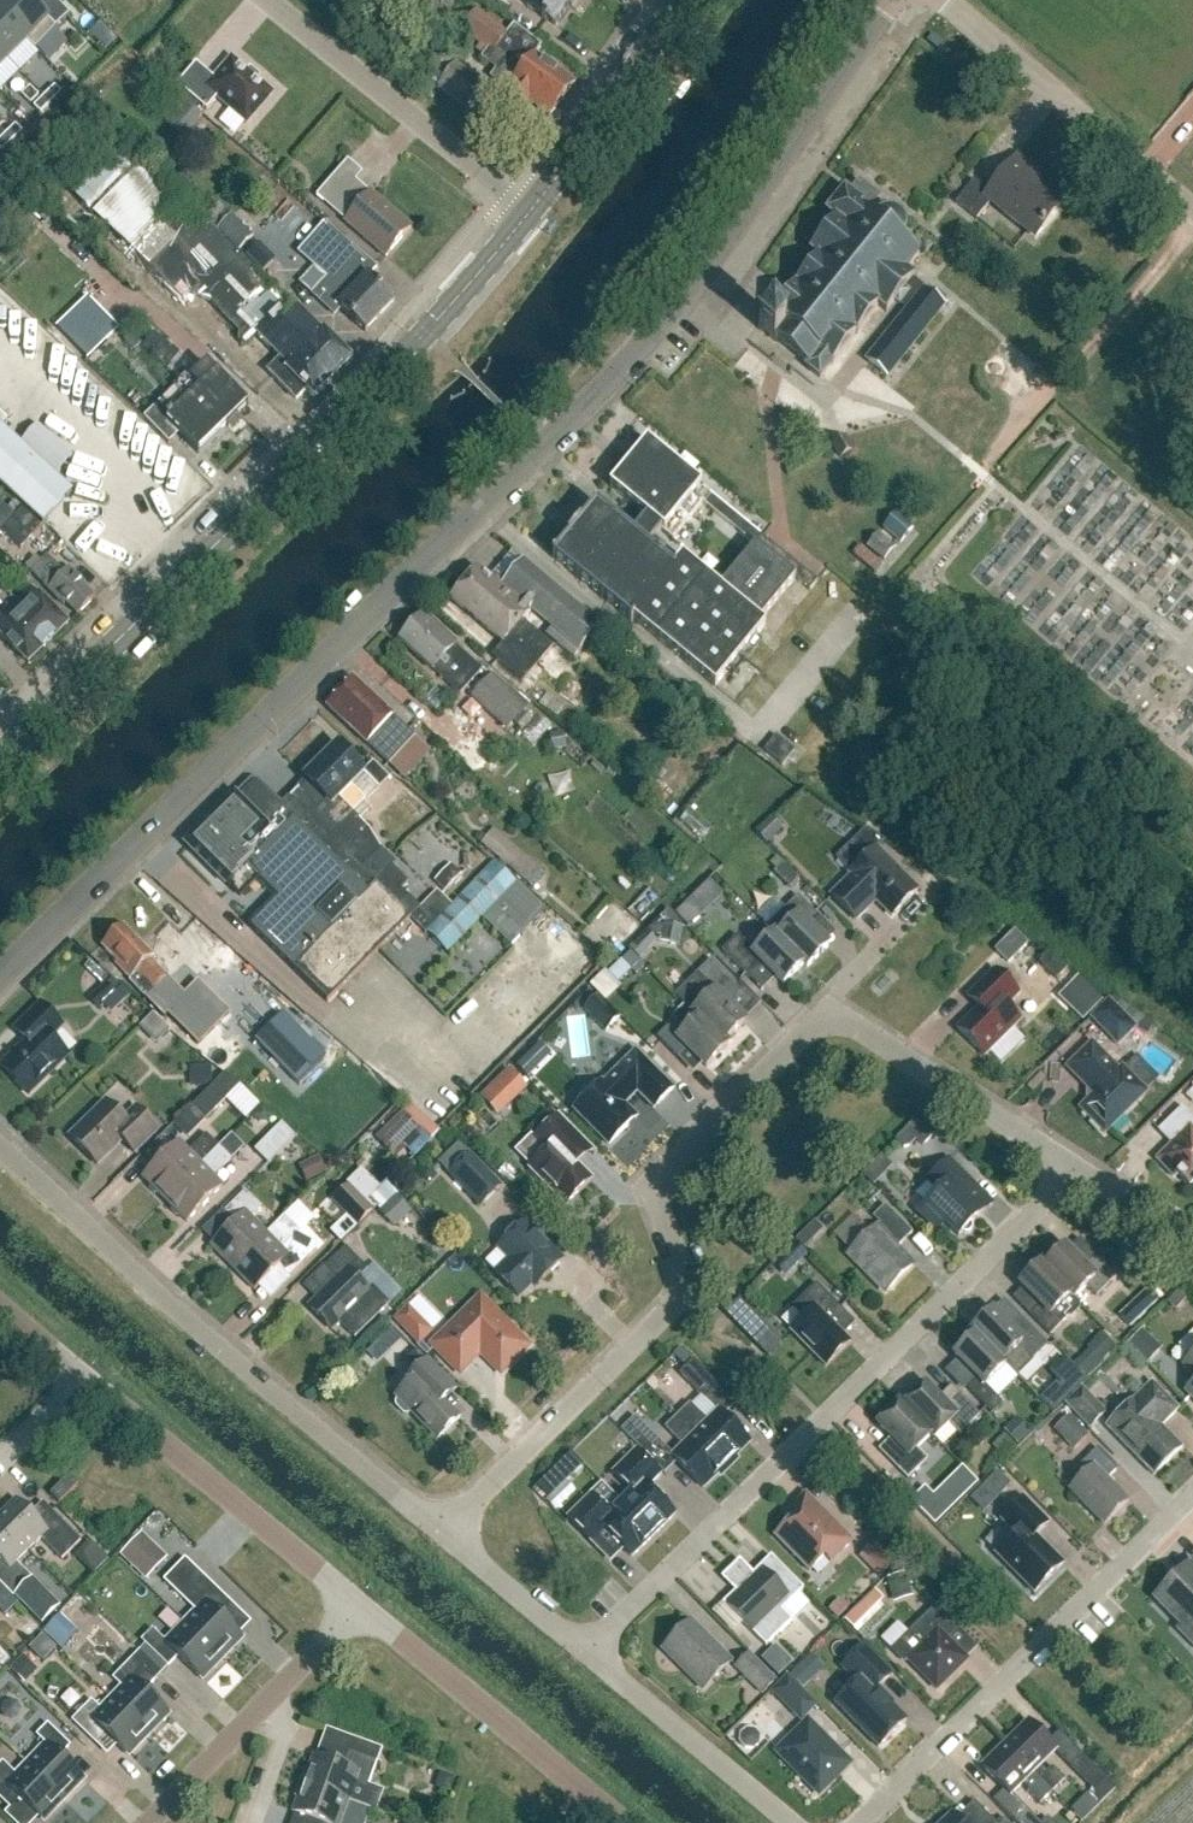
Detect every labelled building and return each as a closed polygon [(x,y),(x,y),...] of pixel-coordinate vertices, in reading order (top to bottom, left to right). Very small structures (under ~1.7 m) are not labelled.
[(0,8),(0,14),(28,42),(27,43),(35,51),(56,30),(70,17),(54,0),(46,0),(36,9),(27,0),(8,0),(0,8)] [(574,0),(529,0),(524,7),(554,28),(574,0)] [(507,35),(476,12),(461,33),(479,47),(475,53),(483,59),(481,61),(496,72),(491,80),(506,91),(505,91),(528,109),(531,105),(550,118),(574,85),(536,57),(542,48),(514,27),(507,35)] [(8,61),(27,43),(28,42),(0,14),(0,53),(8,61)] [(481,121),(499,97),(456,66),(459,61),(444,50),(423,79),(481,121)] [(8,61),(0,53),(0,69),(8,61)] [(196,65),(178,87),(207,112),(218,99),(247,124),(272,95),(232,60),(215,80),(196,65)] [(55,88),(44,98),(51,105),(62,95),(55,88)] [(19,98),(27,107),(35,99),(27,91),(19,98)] [(41,115),(51,105),(44,98),(34,108),(41,115)] [(189,106),(173,124),(186,135),(202,117),(189,106)] [(5,136),(12,143),(23,133),(16,126),(5,136)] [(5,136),(0,142),(0,152),(2,154),(12,143),(5,136)] [(110,151),(66,194),(123,253),(168,209),(110,151)] [(1062,205),(1031,180),(1036,174),(1016,159),(988,194),(983,190),(982,191),(974,184),(975,183),(973,182),(955,204),(976,221),(993,200),(1005,209),(1002,213),(1035,239),(1062,205)] [(371,194),(356,182),(332,210),(346,223),(386,258),(411,229),(371,194)] [(907,311),(867,362),(886,377),(944,307),(924,291),(926,289),(905,272),(919,255),(917,253),(916,254),(902,242),(903,240),(905,237),(905,236),(906,234),(906,231),(906,228),(905,226),(904,224),(903,222),(902,220),(900,218),(897,217),(894,215),(892,215),(890,215),(887,215),(884,215),(883,216),(882,216),(879,218),(878,219),(876,221),(868,215),(880,199),(859,183),(849,195),(844,191),(825,213),(827,214),(819,223),(823,226),(814,237),(819,241),(812,249),(811,249),(809,251),(817,258),(795,285),(794,285),(793,287),(794,287),(772,314),(771,313),(770,315),(769,314),(757,330),(793,359),(794,358),(795,360),(796,359),(804,366),(806,368),(805,369),(819,380),(832,364),(832,365),(834,363),(833,363),(854,336),(855,337),(857,334),(856,334),(878,307),(886,313),(887,311),(886,311),(894,302),(899,306),(900,305),(907,311)] [(352,362),(346,355),(324,333),(322,335),(291,303),(287,307),(242,260),(208,226),(182,202),(133,251),(185,302),(191,297),(202,287),(221,296),(213,304),(238,329),(252,315),(254,313),(263,322),(267,319),(271,322),(257,337),(287,367),(275,379),(296,401),(306,391),(314,399),(330,383),(330,384),(352,362)] [(282,239),(292,248),(314,223),(296,206),(286,217),(295,226),(282,239)] [(219,231),(240,252),(254,238),(233,217),(219,231)] [(328,281),(313,298),(333,316),(339,310),(365,333),(394,302),(393,302),(368,279),(375,270),(324,225),(298,254),(314,268),(328,281)] [(263,242),(244,249),(252,269),(270,262),(263,242)] [(88,319),(78,308),(57,328),(88,360),(119,330),(98,309),(88,319)] [(170,351),(161,361),(168,368),(177,358),(170,351)] [(51,387),(70,393),(79,366),(60,359),(51,387)] [(189,402),(220,435),(249,407),(217,375),(208,366),(191,382),(200,392),(189,402)] [(190,426),(177,413),(165,401),(145,421),(170,446),(180,436),(190,426)] [(199,456),(220,435),(189,402),(177,413),(190,426),(180,436),(199,456)] [(42,525),(68,497),(0,434),(0,486),(42,525)] [(755,547),(762,538),(701,488),(702,487),(647,442),(610,488),(646,518),(633,535),(648,547),(661,532),(672,541),(703,504),(755,547)] [(659,556),(648,547),(633,535),(596,504),(552,558),(631,624),(633,621),(715,688),(766,627),(760,623),(719,590),(682,558),(673,569),(662,560),(664,558),(660,555),(659,556)] [(21,551),(42,529),(22,510),(1,533),(21,551)] [(896,514),(884,529),(900,543),(913,528),(896,514)] [(878,535),(867,547),(884,561),(894,550),(878,535)] [(719,590),(760,623),(794,581),(809,593),(817,584),(762,538),(755,547),(719,590)] [(64,574),(48,558),(30,575),(63,609),(67,606),(78,618),(96,601),(84,588),(86,587),(70,570),(64,574)] [(591,618),(527,559),(501,587),(496,583),(493,586),(477,572),(452,601),(503,645),(492,657),(522,684),(553,649),(524,623),(535,611),(552,627),(545,635),(572,660),(603,627),(600,625),(599,626),(592,620),(594,618),(592,617),(591,618)] [(69,626),(33,590),(0,623),(0,637),(29,666),(69,626)] [(441,635),(422,618),(400,642),(433,672),(434,671),(460,696),(481,673),(455,649),(455,648),(452,645),(451,640),(446,635),(441,635)] [(490,676),(469,698),(491,719),(512,697),(490,676)] [(390,766),(415,739),(353,682),(328,709),(390,766)] [(523,715),(514,724),(522,731),(531,721),(523,715)] [(563,734),(551,736),(554,752),(565,750),(563,734)] [(763,752),(782,767),(794,753),(775,737),(763,752)] [(338,749),(306,781),(325,801),(312,814),(331,834),(334,831),(351,814),(359,822),(372,809),(366,804),(379,791),(365,776),(338,749)] [(235,798),(186,846),(228,887),(229,886),(241,898),(258,881),(276,899),(248,927),(249,928),(326,1006),(411,922),(389,900),(405,885),(408,888),(409,887),(393,871),(396,867),(382,853),(381,854),(372,846),(374,844),(374,842),(367,835),(370,833),(359,822),(351,814),(334,831),(331,834),(312,814),(297,799),(284,812),(257,784),(252,783),(236,798),(235,798)] [(771,819),(756,833),(766,843),(781,829),(771,819)] [(524,888),(539,871),(492,830),(477,848),(524,888)] [(892,918),(918,892),(876,850),(850,875),(852,877),(832,897),(856,921),(876,902),(892,918)] [(782,863),(772,872),(779,879),(789,870),(782,863)] [(431,932),(426,937),(446,956),(481,920),(510,947),(544,912),(515,884),(514,885),(491,864),(451,906),(436,892),(419,909),(418,910),(413,915),(431,932)] [(706,879),(673,913),(687,927),(721,893),(706,879)] [(798,897),(767,928),(774,934),(775,934),(778,937),(777,938),(805,965),(804,966),(807,969),(808,969),(828,948),(808,928),(818,918),(798,897)] [(596,931),(618,950),(637,928),(615,909),(596,931)] [(668,912),(647,933),(655,941),(679,945),(682,926),(668,912)] [(154,961),(124,930),(122,932),(118,932),(113,937),(113,941),(104,950),(119,965),(119,969),(132,982),(130,984),(146,1002),(168,981),(151,964),(154,961)] [(738,937),(722,952),(749,979),(764,965),(784,986),(804,966),(805,965),(777,938),(778,937),(775,934),(774,934),(762,947),(752,936),(744,944),(738,937)] [(1033,951),(1017,935),(1001,951),(1016,967),(1033,951)] [(639,942),(630,950),(639,960),(648,951),(639,942)] [(1039,966),(1055,981),(1066,970),(1046,958),(1039,966)] [(724,1044),(745,1024),(724,1003),(738,989),(712,962),(676,997),(698,1019),(699,1019),(724,1044)] [(984,1057),(1021,1021),(1007,1007),(1019,995),(996,971),(968,999),(979,1010),(958,1031),(984,1057)] [(179,1002),(167,1014),(197,1045),(210,1033),(209,1032),(229,1012),(217,999),(217,998),(200,982),(200,983),(179,1002)] [(1081,1020),(1101,1000),(1082,982),(1077,987),(1082,992),(1068,1006),(1081,1020)] [(106,985),(91,998),(100,1007),(114,994),(106,985)] [(604,1033),(619,1018),(599,996),(583,1011),(604,1033)] [(1116,1048),(1135,1029),(1108,1001),(1088,1020),(1116,1048)] [(30,1097),(69,1058),(52,1041),(64,1029),(41,1006),(16,1032),(28,1044),(2,1069),(30,1097)] [(136,1026),(151,1043),(165,1032),(150,1015),(136,1026)] [(284,1016),(256,1043),(298,1087),(326,1059),(284,1016)] [(728,1047),(724,1044),(699,1019),(698,1019),(687,1030),(679,1022),(670,1030),(668,1028),(658,1039),(678,1059),(688,1049),(707,1068),(728,1047)] [(1119,1072),(1092,1045),(1067,1069),(1094,1096),(1081,1110),(1105,1134),(1146,1094),(1122,1069),(1119,1072)] [(673,1091),(636,1053),(603,1085),(602,1083),(574,1111),(609,1146),(637,1119),(624,1106),(638,1092),(654,1110),(673,1091)] [(527,1055),(516,1067),(527,1078),(538,1067),(527,1055)] [(211,1068),(197,1068),(198,1086),(211,1086),(211,1068)] [(512,1075),(498,1088),(512,1102),(526,1088),(512,1075)] [(213,1115),(239,1089),(226,1076),(199,1102),(213,1115)] [(123,1121),(106,1103),(70,1138),(97,1166),(122,1142),(134,1153),(133,1154),(134,1155),(158,1131),(136,1109),(123,1121)] [(1182,1109),(1159,1132),(1177,1150),(1160,1166),(1174,1179),(1178,1175),(1190,1187),(1192,1185),(1192,1119),(1182,1109)] [(401,1114),(375,1141),(394,1159),(420,1132),(401,1114)] [(557,1118),(535,1140),(547,1152),(529,1169),(566,1207),(592,1181),(576,1165),(590,1152),(581,1143),(557,1118)] [(934,1135),(914,1124),(897,1142),(904,1149),(909,1147),(916,1140),(923,1147),(934,1135)] [(269,1166),(295,1140),(282,1126),(255,1152),(269,1166)] [(167,1203),(220,1150),(206,1136),(188,1154),(179,1145),(143,1180),(149,1185),(149,1190),(155,1196),(160,1196),(167,1203)] [(220,1150),(167,1203),(171,1207),(171,1212),(177,1218),(181,1218),(187,1224),(222,1189),(213,1179),(231,1162),(220,1150)] [(479,1209),(501,1188),(469,1155),(447,1176),(479,1209)] [(319,1158),(306,1165),(313,1179),(327,1172),(319,1158)] [(875,1158),(859,1177),(869,1186),(885,1167),(875,1158)] [(971,1226),(992,1205),(949,1161),(929,1181),(940,1192),(916,1216),(935,1236),(947,1225),(959,1238),(962,1235),(965,1237),(969,1236),(972,1233),(973,1229),(971,1226)] [(358,1227),(374,1212),(349,1186),(333,1202),(358,1227)] [(234,1271),(269,1237),(253,1221),(264,1210),(248,1194),(226,1214),(236,1225),(212,1248),(234,1271)] [(396,1198),(379,1214),(393,1229),(410,1212),(396,1198)] [(886,1293),(912,1267),(896,1251),(912,1235),(885,1207),(874,1219),(880,1225),(849,1255),(886,1293)] [(853,1211),(831,1237),(845,1249),(867,1223),(853,1211)] [(536,1288),(563,1261),(525,1223),(498,1249),(509,1260),(495,1274),(518,1298),(533,1285),(536,1288)] [(269,1237),(234,1271),(256,1294),(280,1271),(289,1281),(319,1253),(303,1236),(284,1253),(269,1237)] [(794,1245),(783,1256),(794,1267),(805,1256),(794,1245)] [(1070,1297),(1074,1300),(1087,1287),(1097,1298),(1117,1278),(1097,1257),(1085,1269),(1064,1248),(1044,1268),(1044,1269),(1071,1296),(1070,1297)] [(369,1293),(357,1281),(368,1271),(346,1249),(325,1269),(337,1281),(309,1308),(332,1331),(339,1324),(354,1339),(389,1306),(373,1289),(369,1293)] [(1044,1269),(1044,1268),(1041,1265),(1020,1286),(1040,1306),(1030,1316),(1050,1337),(1081,1307),(1074,1300),(1070,1297),(1071,1296),(1044,1269)] [(826,1368),(850,1344),(829,1322),(842,1310),(816,1285),(792,1308),(803,1320),(791,1332),(826,1368)] [(1148,1291),(1134,1304),(1144,1315),(1159,1301),(1148,1291)] [(501,1374),(528,1347),(481,1299),(432,1346),(460,1374),(480,1353),(501,1374)] [(737,1303),(725,1314),(768,1357),(780,1345),(737,1303)] [(417,1347),(432,1332),(407,1306),(392,1321),(417,1347)] [(1002,1363),(1003,1363),(1022,1344),(1034,1356),(1045,1345),(1025,1325),(1014,1335),(992,1312),(971,1333),(975,1337),(975,1336),(1002,1363)] [(391,1332),(380,1342),(390,1352),(401,1342),(391,1332)] [(1142,1332),(1128,1346),(1148,1365),(1161,1350),(1142,1332)] [(1101,1334),(1087,1348),(1103,1364),(1117,1351),(1101,1334)] [(1179,1347),(1191,1359),(1184,1366),(1192,1376),(1192,1334),(1179,1347)] [(1006,1366),(1003,1363),(1002,1363),(975,1336),(975,1337),(955,1356),(976,1379),(966,1389),(991,1414),(1002,1404),(985,1387),(1006,1366)] [(436,1396),(447,1385),(454,1392),(455,1391),(417,1352),(408,1362),(417,1372),(406,1383),(409,1386),(397,1397),(399,1400),(396,1403),(396,1407),(404,1415),(408,1415),(411,1412),(439,1441),(460,1421),(436,1396)] [(1064,1360),(1051,1374),(1071,1394),(1085,1380),(1064,1360)] [(705,1401),(718,1387),(693,1362),(679,1375),(705,1401)] [(931,1436),(931,1437),(934,1440),(949,1425),(960,1436),(980,1417),(957,1394),(945,1405),(926,1385),(904,1406),(903,1407),(931,1436)] [(1154,1477),(1182,1450),(1161,1428),(1178,1411),(1152,1385),(1107,1428),(1154,1477)] [(1088,1431),(1105,1414),(1080,1388),(1063,1405),(1088,1431)] [(903,1407),(904,1406),(900,1403),(877,1425),(897,1446),(885,1457),(907,1481),(927,1461),(917,1450),(931,1437),(931,1436),(903,1407)] [(678,1418),(726,1467),(749,1444),(719,1414),(709,1424),(690,1405),(678,1418)] [(1069,1417),(1055,1431),(1073,1450),(1087,1436),(1069,1417)] [(647,1457),(661,1444),(635,1418),(622,1432),(647,1457)] [(703,1489),(726,1467),(678,1418),(665,1430),(684,1449),(673,1459),(703,1489)] [(1014,1422),(1005,1430),(1018,1444),(1027,1435),(1014,1422)] [(1005,1439),(995,1448),(1004,1458),(1014,1448),(1005,1439)] [(1104,1526),(1128,1502),(1107,1481),(1118,1471),(1097,1450),(1078,1469),(1085,1476),(1069,1492),(1104,1526)] [(620,1503),(654,1537),(675,1516),(648,1489),(661,1476),(636,1451),(613,1474),(631,1492),(620,1503)] [(551,1474),(538,1488),(549,1499),(562,1485),(551,1474)] [(59,1504),(78,1485),(69,1476),(50,1495),(59,1504)] [(997,1478),(986,1489),(996,1499),(1007,1488),(997,1478)] [(925,1491),(913,1502),(935,1525),(947,1513),(925,1491)] [(632,1559),(654,1537),(620,1503),(609,1514),(591,1496),(568,1519),(592,1544),(605,1531),(632,1559)] [(830,1564),(852,1543),(806,1496),(792,1510),(798,1516),(776,1538),(810,1572),(824,1558),(830,1564)] [(29,1551),(41,1539),(62,1561),(81,1542),(43,1504),(42,1505),(49,1512),(38,1523),(16,1500),(0,1516),(0,1523),(29,1551)] [(1034,1595),(1063,1566),(1035,1538),(1048,1525),(1024,1500),(1001,1522),(1015,1536),(995,1555),(1034,1595)] [(29,1551),(0,1523),(0,1561),(9,1570),(29,1551)] [(145,1534),(124,1556),(140,1572),(161,1550),(145,1534)] [(879,1579),(894,1564),(873,1543),(858,1559),(879,1579)] [(803,1590),(771,1557),(759,1569),(762,1572),(755,1579),(739,1563),(723,1579),(736,1592),(723,1604),(766,1648),(792,1622),(782,1612),(803,1590)] [(180,1619),(222,1659),(242,1638),(219,1616),(230,1604),(185,1560),(164,1582),(191,1608),(180,1619)] [(1192,1562),(1153,1600),(1181,1628),(1177,1631),(1192,1647),(1192,1563),(1192,1562)] [(904,1575),(887,1581),(892,1598),(909,1592),(904,1575)] [(45,1624),(61,1608),(34,1580),(18,1596),(45,1624)] [(6,1616),(19,1604),(0,1584),(0,1611),(6,1616)] [(875,1593),(846,1621),(853,1628),(882,1601),(875,1593)] [(839,1601),(829,1611),(837,1619),(847,1610),(839,1601)] [(937,1691),(967,1662),(947,1642),(958,1630),(936,1608),(908,1636),(895,1649),(895,1654),(902,1661),(908,1661),(937,1691)] [(63,1614),(46,1631),(59,1644),(76,1627),(63,1614)] [(202,1680),(222,1659),(180,1619),(161,1639),(152,1630),(141,1642),(168,1668),(178,1658),(202,1680)] [(30,1620),(20,1629),(30,1640),(41,1631),(30,1620)] [(703,1691),(731,1663),(691,1623),(663,1651),(703,1691)] [(896,1625),(877,1639),(885,1649),(903,1635),(896,1625)] [(37,1636),(29,1648),(43,1658),(51,1645),(37,1636)] [(879,1749),(906,1722),(892,1707),(894,1705),(879,1689),(892,1676),(863,1647),(842,1669),(856,1684),(835,1705),(879,1749)] [(761,1697),(776,1682),(747,1653),(732,1668),(761,1697)] [(23,1657),(10,1670),(22,1682),(36,1668),(23,1657)] [(111,1700),(148,1736),(168,1715),(145,1692),(155,1682),(132,1660),(113,1680),(122,1689),(111,1700)] [(798,1669),(790,1676),(803,1690),(811,1682),(798,1669)] [(799,1723),(816,1706),(787,1676),(769,1693),(799,1723)] [(128,1757),(148,1736),(111,1700),(101,1711),(91,1702),(72,1722),(94,1744),(104,1734),(128,1757)] [(1005,1746),(1052,1793),(1065,1781),(1052,1769),(1047,1774),(1040,1767),(1056,1751),(1028,1723),(1005,1746)] [(819,1794),(848,1765),(808,1724),(778,1753),(819,1794)] [(27,1765),(64,1801),(84,1780),(60,1757),(70,1747),(48,1725),(37,1736),(46,1746),(27,1765)] [(300,1785),(349,1803),(355,1787),(367,1792),(382,1751),(354,1740),(344,1768),(313,1757),(308,1771),(306,1770),(300,1785)] [(1040,1806),(1052,1793),(1005,1746),(982,1769),(1010,1797),(1026,1781),(1033,1788),(1027,1793),(1040,1806)] [(1092,1791),(1105,1779),(1082,1757),(1070,1769),(1092,1791)] [(27,1765),(16,1776),(3,1763),(0,1766),(0,1800),(10,1809),(20,1799),(43,1822),(64,1801),(27,1765)] [(349,1803),(300,1785),(295,1798),(298,1799),(292,1814),(318,1822),(342,1822),(349,1803)] [(974,1803),(956,1821),(951,1816),(944,1822),(994,1822),(974,1803)] [(1026,1812),(1014,1822),(1037,1822),(1026,1812)]
